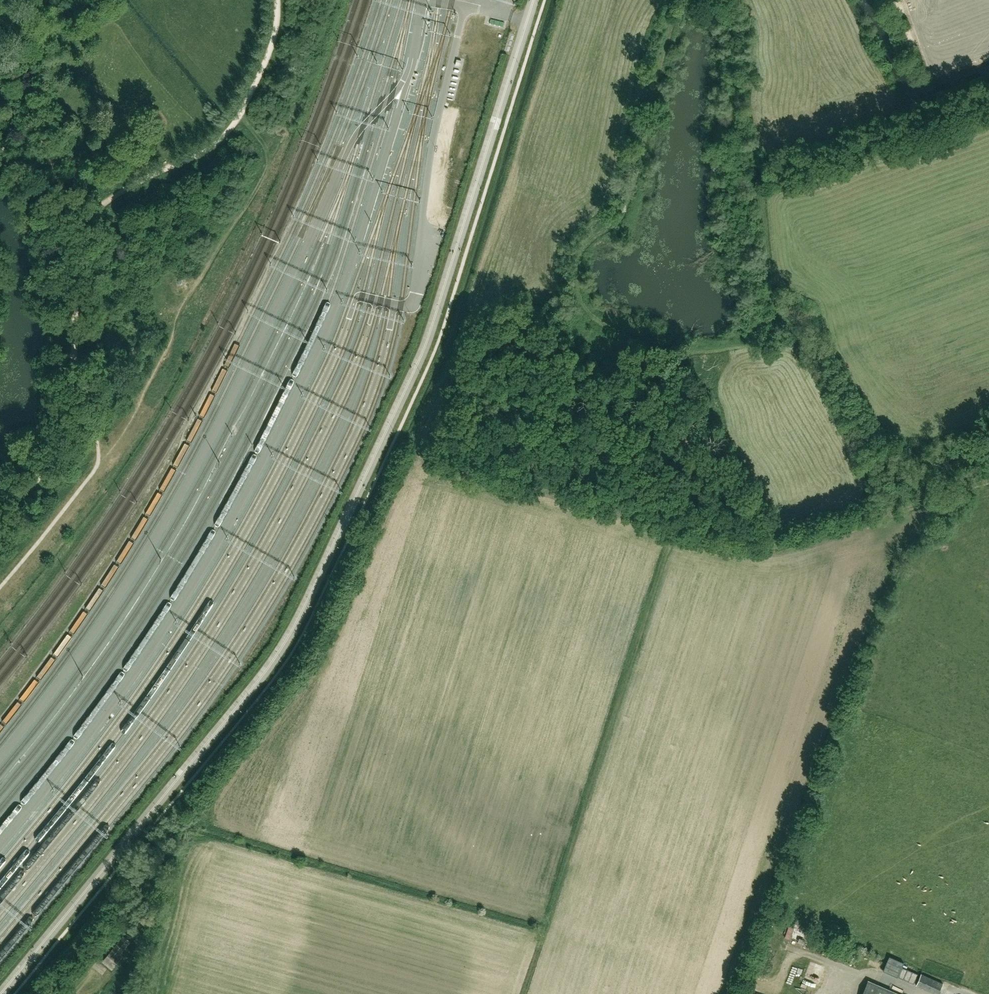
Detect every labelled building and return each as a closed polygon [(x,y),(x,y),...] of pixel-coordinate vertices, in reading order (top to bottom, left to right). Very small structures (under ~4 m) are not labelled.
[(439,148),(438,162),(447,163),(449,149),(439,148)] [(53,888),(58,879),(53,876),(48,885),(53,888)] [(121,954),(131,941),(123,935),(102,961),(112,969),(123,955),(121,954)] [(92,968),(101,977),(106,972),(96,963),(92,968)] [(918,974),(902,968),(898,977),(913,984),(918,974)] [(943,984),(921,974),(916,985),(936,993),(938,993),(943,984)] [(868,981),(863,993),(899,993),(868,981)]
